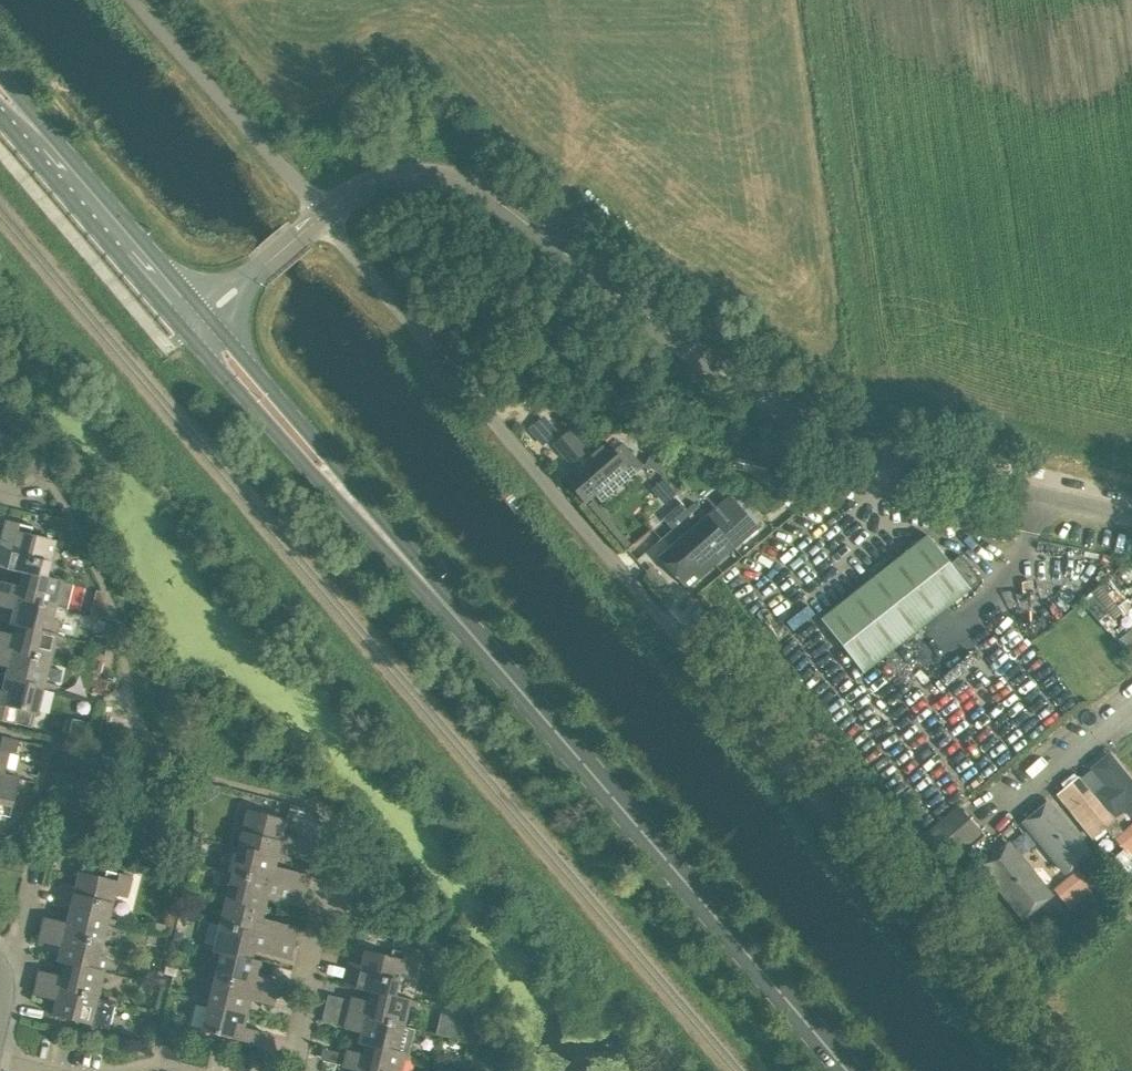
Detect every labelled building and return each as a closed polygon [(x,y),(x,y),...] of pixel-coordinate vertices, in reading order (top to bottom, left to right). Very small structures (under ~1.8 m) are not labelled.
[(626,467),(605,441),(589,454),(570,430),(556,442),(572,462),(575,460),(580,466),(565,478),(585,501),(595,492),(602,501),(631,477),(624,468),(626,467)] [(650,466),(660,471),(666,461),(654,455),(654,457),(649,454),(644,465),(649,467),(650,466)] [(756,527),(730,497),(706,517),(727,541),(733,547),(756,527)] [(706,517),(660,558),(680,581),(727,541),(706,517)] [(46,578),(55,540),(28,534),(30,527),(7,521),(0,551),(0,566),(25,572),(46,578)] [(863,673),(956,600),(970,589),(928,535),(821,619),(863,673)] [(827,578),(832,587),(856,574),(851,565),(827,578)] [(25,572),(21,587),(0,582),(0,592),(56,606),(69,609),(74,584),(61,581),(46,578),(25,572)] [(660,575),(653,581),(659,588),(666,582),(660,575)] [(1020,626),(1056,614),(1044,578),(1029,583),(1033,594),(1012,601),(1020,626)] [(12,625),(12,624),(19,625),(58,634),(61,619),(53,617),(56,606),(0,592),(0,622),(12,625)] [(19,625),(17,636),(0,632),(0,648),(51,661),(56,640),(65,642),(67,636),(58,634),(19,625)] [(1131,642),(1131,631),(1130,629),(1116,640),(1124,649),(1131,642)] [(0,648),(0,665),(9,667),(7,677),(44,686),(57,690),(58,684),(46,681),(51,661),(0,648)] [(870,687),(885,680),(878,668),(864,675),(870,687)] [(17,723),(20,708),(38,713),(44,686),(7,677),(3,692),(0,691),(0,719),(17,723)] [(69,735),(85,739),(89,723),(73,719),(69,735)] [(8,816),(18,777),(3,774),(9,751),(14,753),(17,739),(1,735),(0,740),(0,814),(8,816)] [(1091,767),(1106,785),(1096,793),(1115,816),(1125,808),(1131,817),(1131,781),(1109,753),(1091,767)] [(1079,774),(1058,791),(1093,834),(1114,817),(1079,774)] [(1092,851),(1048,798),(1022,820),(1065,873),(1092,851)] [(288,812),(303,816),(305,807),(290,804),(288,812)] [(238,846),(277,855),(290,858),(295,837),(282,834),(286,819),(248,809),(238,846)] [(961,812),(930,838),(947,859),(978,833),(961,812)] [(1126,828),(1123,831),(1114,837),(1124,850),(1130,858),(1131,857),(1131,835),(1126,828)] [(1009,839),(979,863),(1023,918),(1054,893),(1009,839)] [(277,855),(238,846),(232,844),(230,849),(237,851),(232,872),(306,890),(309,875),(275,865),(277,855)] [(1077,868),(1065,877),(1082,899),(1094,889),(1087,880),(1077,868)] [(57,906),(69,909),(109,918),(114,895),(125,897),(130,875),(106,870),(104,878),(78,872),(73,893),(61,890),(57,906)] [(1121,881),(1131,894),(1131,871),(1121,881)] [(306,890),(232,872),(227,894),(220,892),(219,895),(265,906),(267,897),(302,906),(306,890)] [(1082,899),(1065,877),(1061,881),(1053,887),(1063,900),(1070,909),(1082,899)] [(265,906),(219,895),(218,901),(224,903),(219,923),(293,941),(296,926),(262,918),(265,906)] [(109,918),(69,909),(66,923),(44,918),(43,922),(38,921),(36,928),(41,929),(103,944),(108,923),(114,925),(115,920),(109,918)] [(293,941),(219,923),(214,945),(207,943),(206,948),(213,950),(212,952),(221,954),(252,959),(254,950),(288,959),(293,941)] [(103,944),(41,929),(39,941),(61,946),(57,962),(65,964),(103,973),(107,958),(100,957),(103,944)] [(184,933),(174,931),(172,940),(181,943),(184,933)] [(365,949),(360,966),(359,970),(347,967),(343,983),(372,990),(393,995),(405,998),(409,982),(397,979),(399,972),(411,975),(416,955),(392,950),(391,956),(365,949)] [(252,959),(221,954),(215,978),(276,993),(279,981),(258,975),(262,962),(252,959)] [(103,973),(65,964),(62,977),(40,972),(37,982),(97,997),(102,978),(111,980),(112,975),(103,973)] [(276,993),(215,978),(210,999),(202,997),(201,1002),(209,1004),(248,1014),(251,999),(273,1005),(276,993)] [(97,997),(37,982),(34,995),(56,1000),(53,1015),(108,1028),(114,1003),(97,998),(97,997)] [(393,995),(372,990),(369,1000),(352,996),(351,999),(328,993),(325,1006),(403,1026),(410,999),(405,998),(393,995)] [(248,1014),(209,1004),(202,1030),(263,1045),(266,1033),(244,1027),(248,1014)] [(403,1026),(325,1006),(323,1017),(346,1023),(345,1025),(362,1030),(359,1041),(366,1043),(406,1053),(412,1028),(403,1026)] [(462,1038),(455,1010),(441,1007),(435,1032),(462,1038)] [(366,1043),(363,1054),(347,1050),(343,1066),(360,1070),(364,1070),(401,1070),(406,1053),(366,1043)] [(453,1064),(464,1067),(465,1060),(455,1058),(453,1064)]
